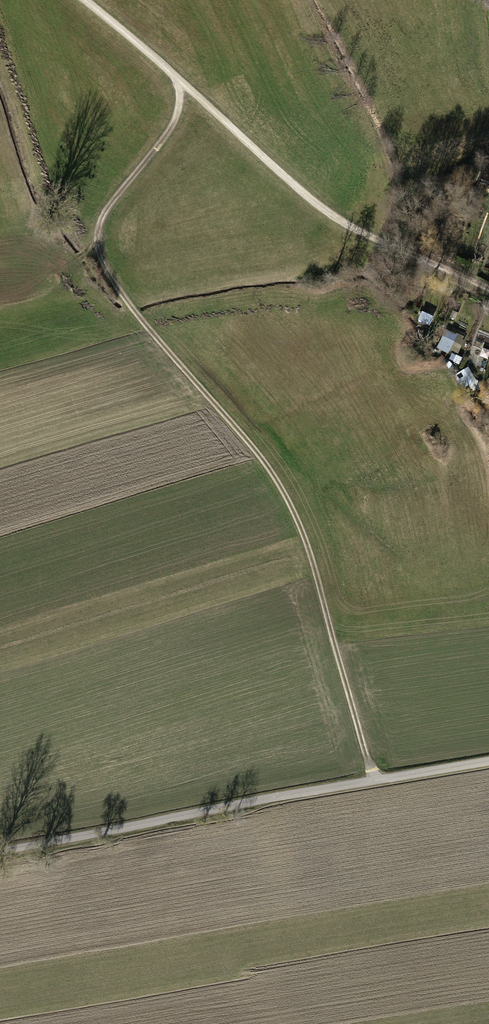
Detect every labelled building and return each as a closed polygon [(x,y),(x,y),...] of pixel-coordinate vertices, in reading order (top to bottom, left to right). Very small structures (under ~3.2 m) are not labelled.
[(431,324),(434,314),(422,310),(419,320),(431,324)] [(465,338),(448,328),(438,346),(455,356),(465,338)]
